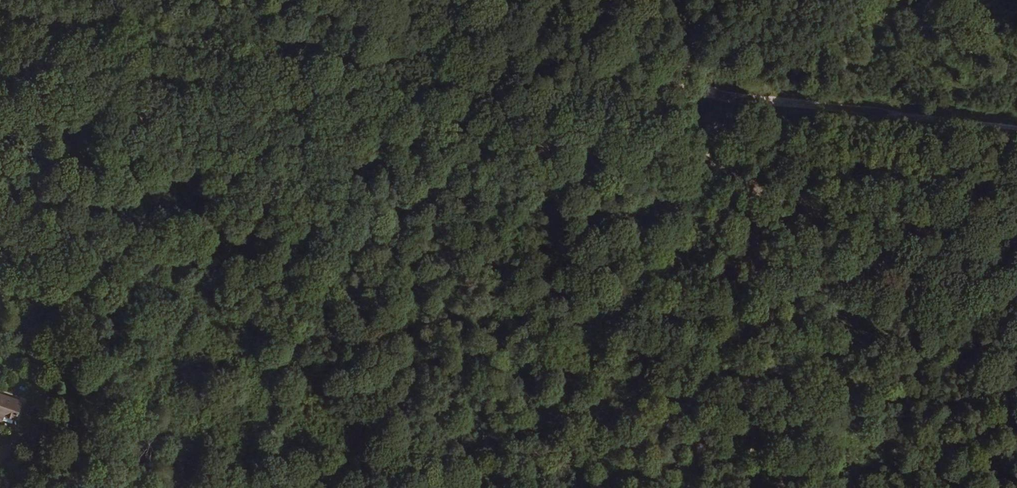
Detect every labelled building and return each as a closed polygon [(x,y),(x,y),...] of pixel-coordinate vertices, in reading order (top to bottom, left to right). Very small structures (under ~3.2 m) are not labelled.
[(17,415),(23,398),(0,389),(0,408),(17,415)]
